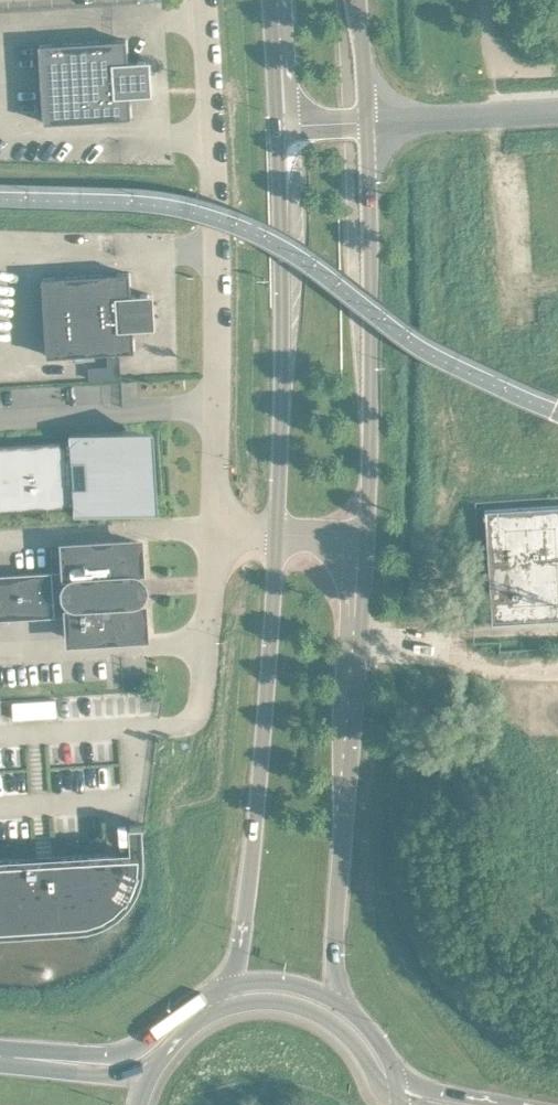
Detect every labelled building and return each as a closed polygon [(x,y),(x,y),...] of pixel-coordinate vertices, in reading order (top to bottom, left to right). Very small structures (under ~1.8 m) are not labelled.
[(129,62),(128,37),(40,42),(45,121),(133,115),(131,90),(140,90),(140,93),(148,92),(146,58),(138,58),(138,61),(129,62)] [(43,276),(48,354),(135,349),(134,323),(143,323),(143,326),(150,325),(148,291),(141,292),(141,295),(132,296),(131,270),(43,276)] [(70,431),(71,438),(0,442),(0,510),(75,506),(75,513),(128,509),(128,510),(132,510),(132,507),(131,507),(130,495),(131,495),(130,480),(129,480),(128,456),(129,456),(128,454),(126,430),(127,430),(127,426),(123,427),(123,428),(70,431)] [(494,621),(557,617),(557,502),(487,506),(494,621)] [(152,598),(153,597),(155,596),(156,595),(157,593),(158,591),(158,589),(159,588),(159,586),(159,584),(159,582),(158,580),(158,578),(157,577),(156,575),(154,574),(153,572),(152,571),(150,570),(148,539),(120,541),(119,539),(104,540),(104,542),(75,544),(77,567),(0,572),(0,617),(1,617),(80,612),(81,636),(110,634),(110,636),(125,635),(125,633),(154,631),(152,598)] [(13,718),(27,717),(25,699),(12,700),(13,718)] [(56,908),(56,915),(81,914),(89,913),(104,907),(117,898),(127,885),(133,870),(134,858),(134,852),(51,857),(51,853),(38,854),(38,852),(37,852),(37,858),(0,860),(0,911),(56,908)]
